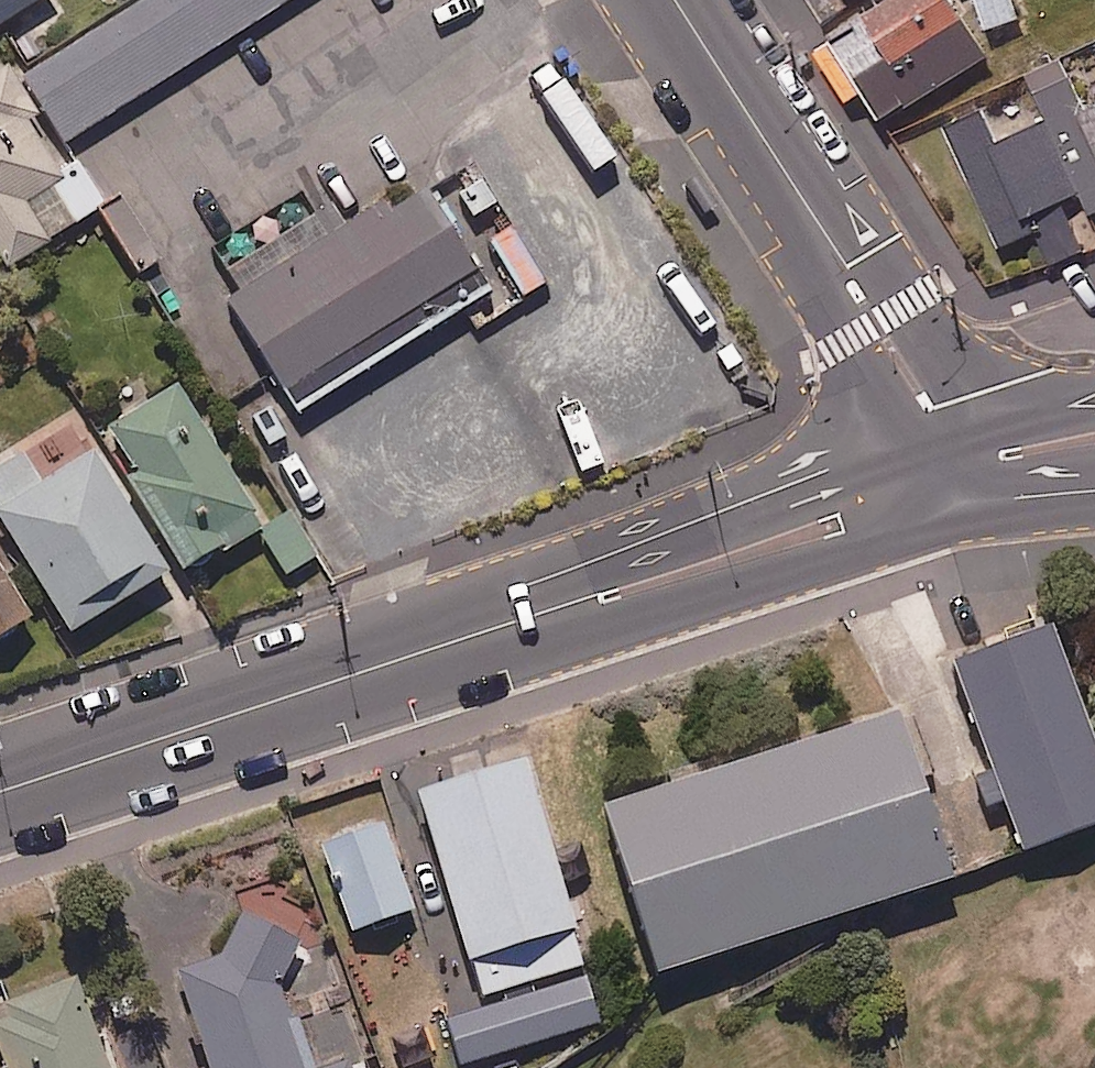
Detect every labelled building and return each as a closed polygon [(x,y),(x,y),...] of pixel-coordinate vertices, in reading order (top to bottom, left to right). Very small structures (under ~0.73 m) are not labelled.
[(31,0),(0,0),(0,19),(31,0)] [(281,0),(137,0),(20,75),(61,140),(281,0)] [(964,0),(878,0),(813,43),(847,95),(862,85),(883,116),(992,43),(964,0)] [(1013,0),(978,0),(986,25),(1018,15),(1013,0)] [(7,55),(0,59),(0,257),(5,265),(102,203),(61,140),(20,75),(7,55)] [(1063,194),(1078,188),(1089,213),(1094,211),(1094,100),(1083,105),(1061,55),(1026,71),(1045,115),(993,138),(979,108),(947,122),(1001,242),(1032,228),(1046,261),(1085,244),(1063,194)] [(474,327),(548,282),(512,223),(489,237),(474,214),(497,199),(480,171),(438,196),(424,174),(227,295),(297,408),(462,307),(474,327)] [(255,524),(178,381),(103,421),(181,564),(255,524)] [(24,444),(0,459),(0,519),(66,627),(162,568),(87,446),(42,474),(24,444)] [(292,513),(261,531),(284,571),(315,553),(292,513)] [(27,614),(0,572),(0,631),(27,614)] [(1063,627),(964,662),(1031,850),(1094,828),(1094,716),(1063,627)] [(908,714),(608,810),(662,978),(962,882),(908,714)] [(599,958),(536,761),(423,797),(486,994),(599,958)] [(386,823),(324,845),(356,932),(418,909),(386,823)] [(184,973),(217,1067),(308,1067),(279,986),(301,942),(246,915),(225,959),(184,973)] [(605,1026),(590,975),(448,1016),(463,1067),(605,1026)] [(78,979),(0,1008),(0,1033),(13,1067),(112,1067),(78,979)]
